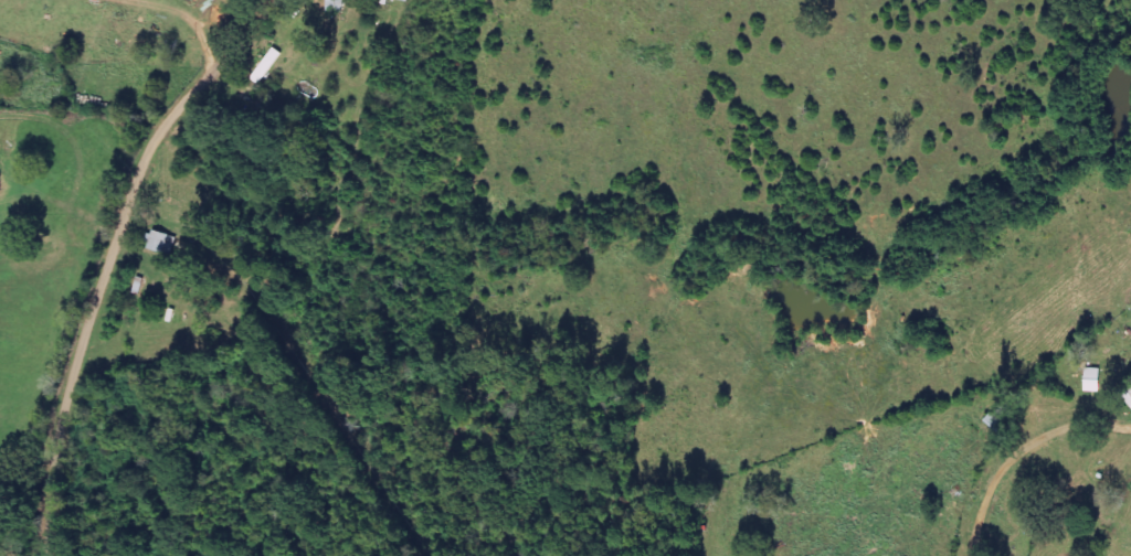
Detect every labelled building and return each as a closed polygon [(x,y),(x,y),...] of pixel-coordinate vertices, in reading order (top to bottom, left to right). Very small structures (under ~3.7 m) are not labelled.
[(173,256),(178,238),(151,231),(147,249),(173,256)]
